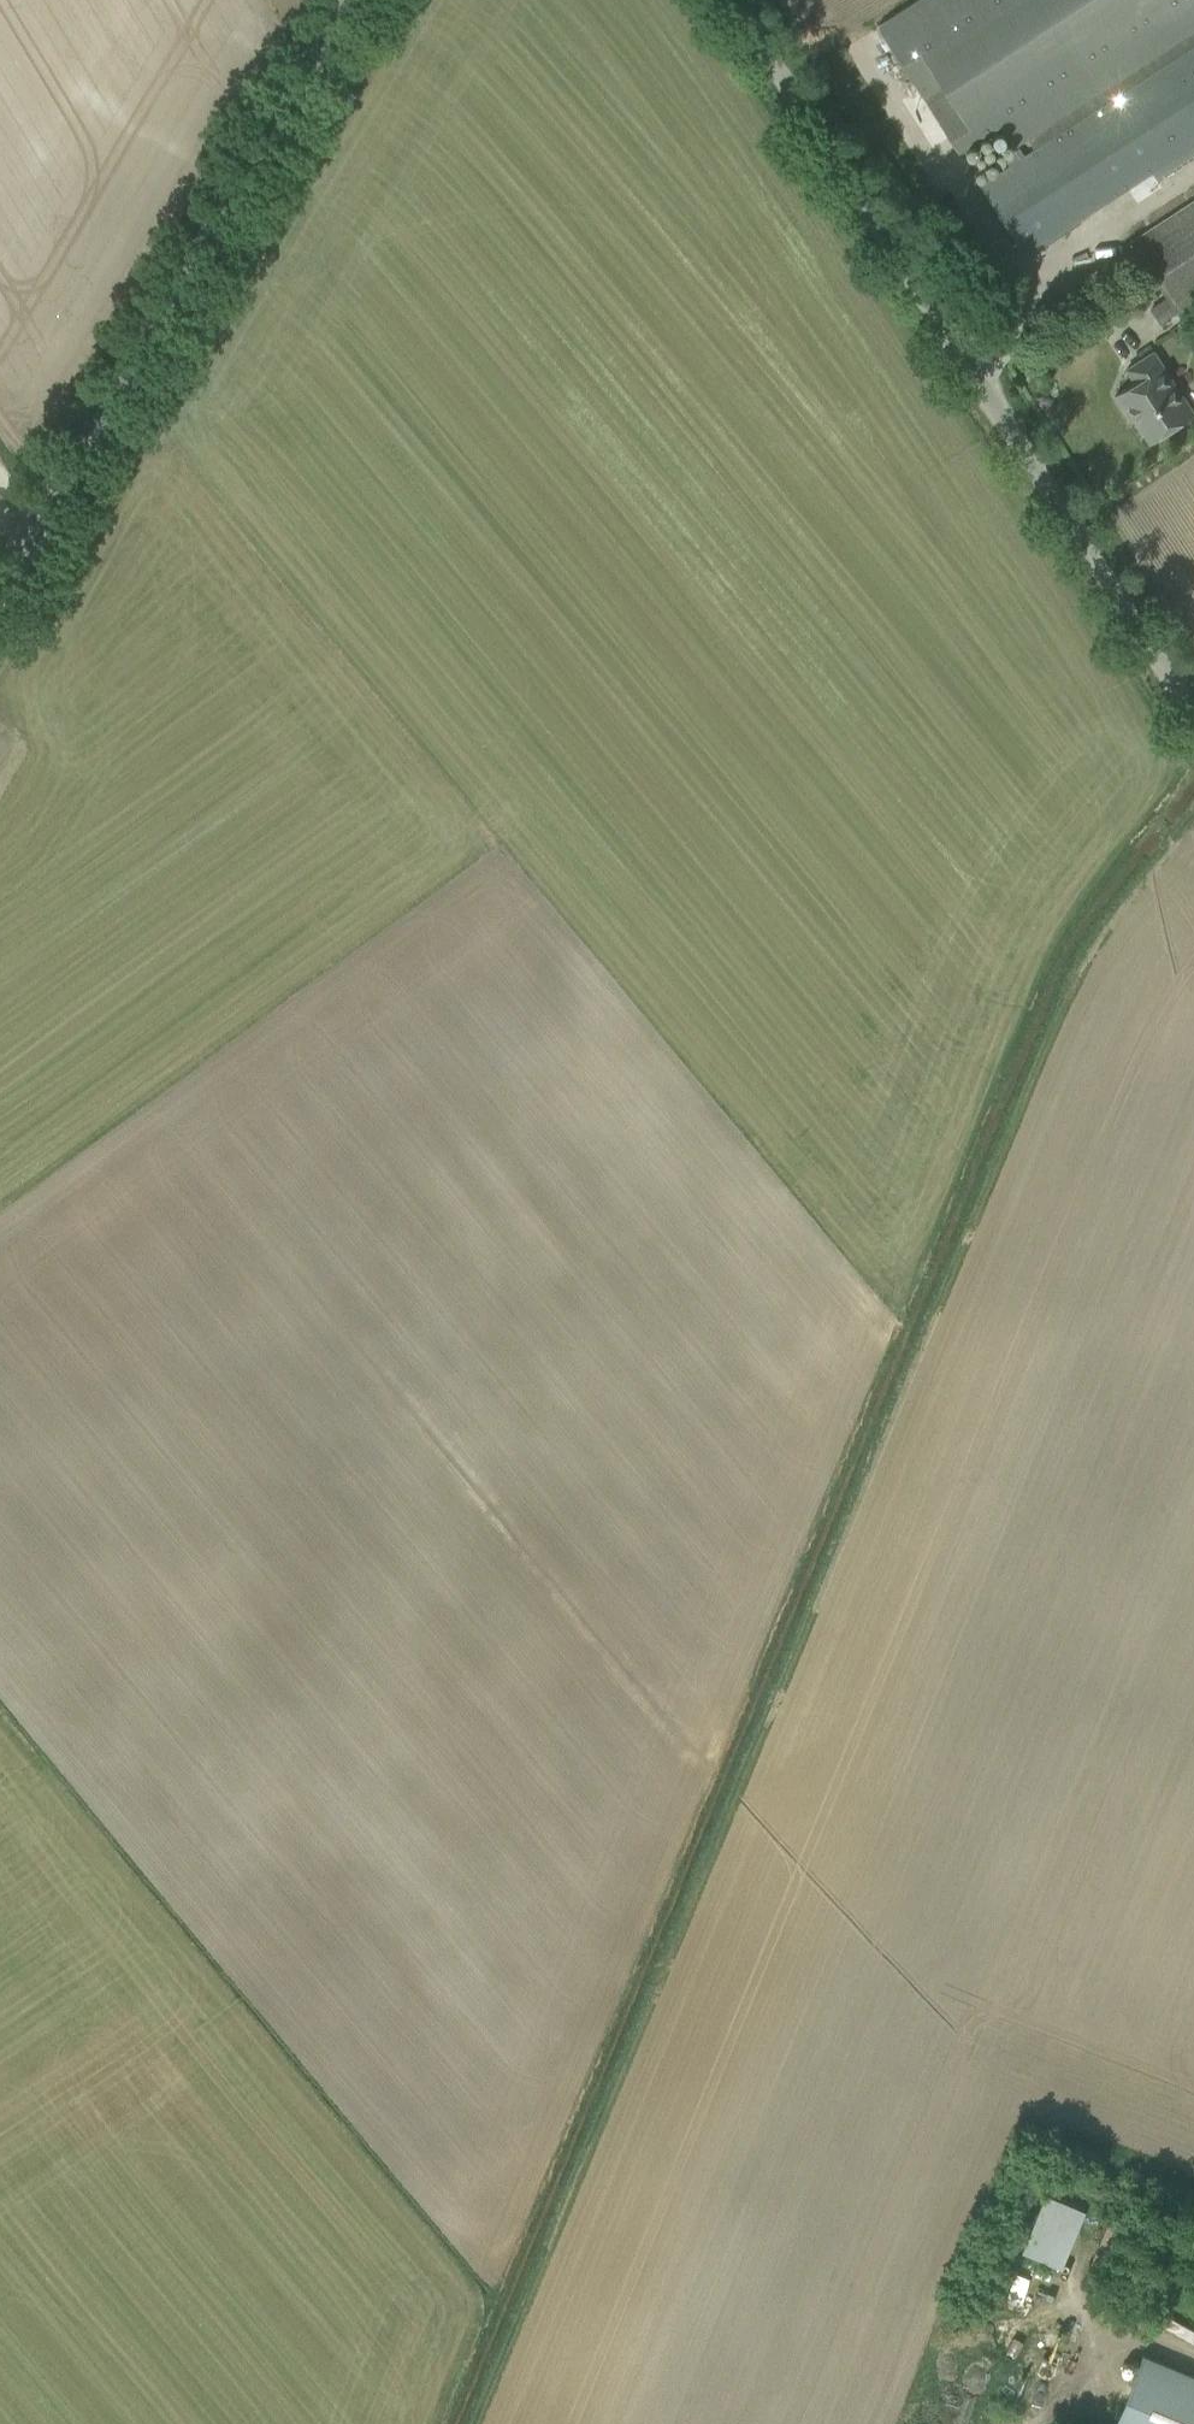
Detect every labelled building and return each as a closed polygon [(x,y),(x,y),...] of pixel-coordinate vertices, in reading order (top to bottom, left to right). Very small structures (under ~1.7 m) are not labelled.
[(957,150),(998,123),(1013,146),(1193,28),(1193,0),(916,0),(876,26),(957,150)] [(1005,158),(1010,165),(979,185),(1024,253),(1193,143),(1193,46),(1022,157),(1017,150),(1005,158)] [(1131,241),(1181,318),(1190,312),(1185,305),(1193,299),(1193,201),(1131,241)] [(1134,382),(1114,395),(1125,411),(1128,409),(1149,441),(1193,412),(1153,351),(1126,368),(1134,382)] [(1042,2189),(1017,2249),(1058,2266),(1083,2207),(1042,2189)] [(1142,2355),(1113,2423),(1193,2423),(1193,2377),(1142,2355)]
